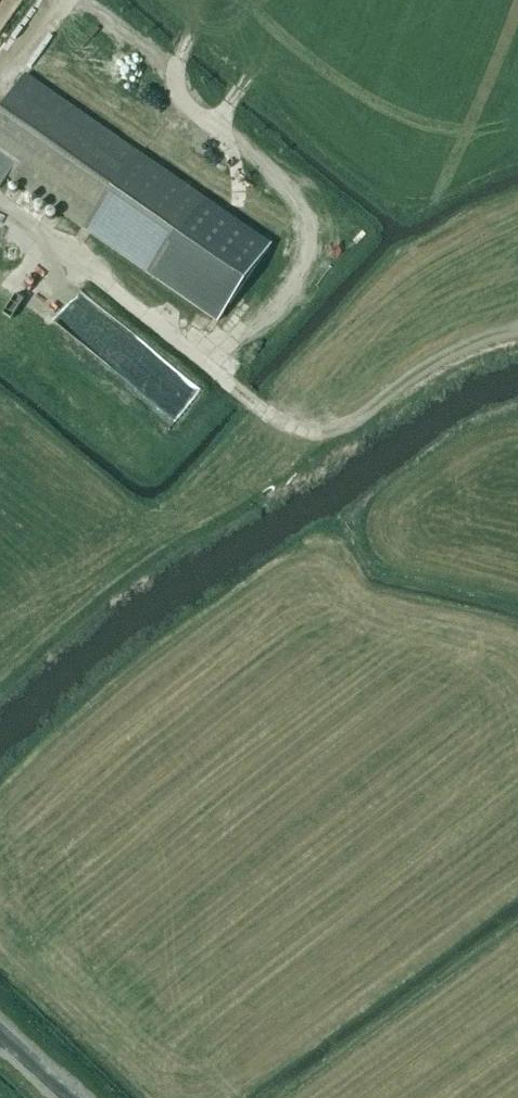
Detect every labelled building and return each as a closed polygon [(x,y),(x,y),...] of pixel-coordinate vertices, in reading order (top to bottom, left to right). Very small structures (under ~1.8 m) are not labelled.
[(0,188),(8,177),(217,323),(270,248),(26,78),(0,115),(0,188)]
